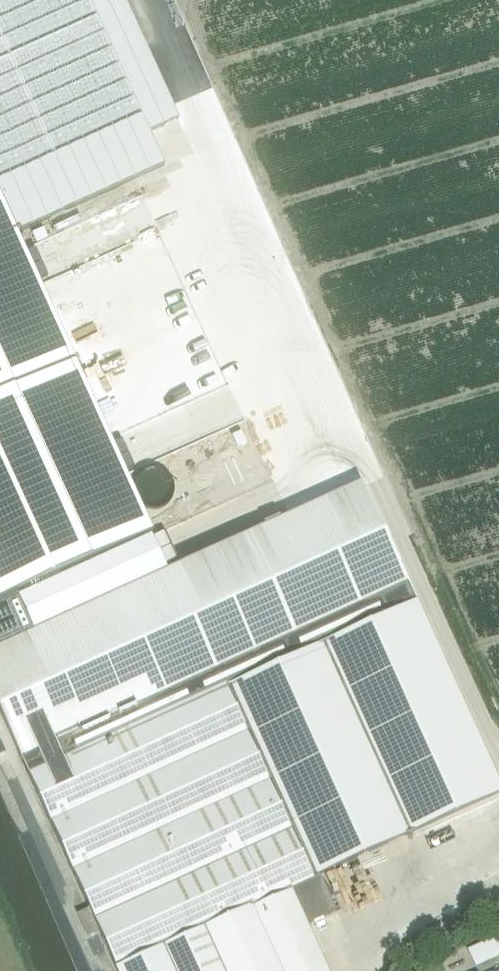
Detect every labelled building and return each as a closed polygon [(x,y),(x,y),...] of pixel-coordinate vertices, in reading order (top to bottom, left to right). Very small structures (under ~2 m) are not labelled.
[(124,0),(0,0),(0,195),(17,233),(164,166),(150,133),(179,120),(124,0)] [(150,534),(0,207),(0,602),(150,534)] [(0,650),(0,713),(89,908),(78,913),(88,936),(99,931),(118,970),(328,970),(308,925),(338,912),(321,874),(498,794),(498,782),(365,485),(170,573),(152,534),(19,595),(36,633),(0,650)] [(476,967),(478,970),(498,970),(498,957),(476,967)]
